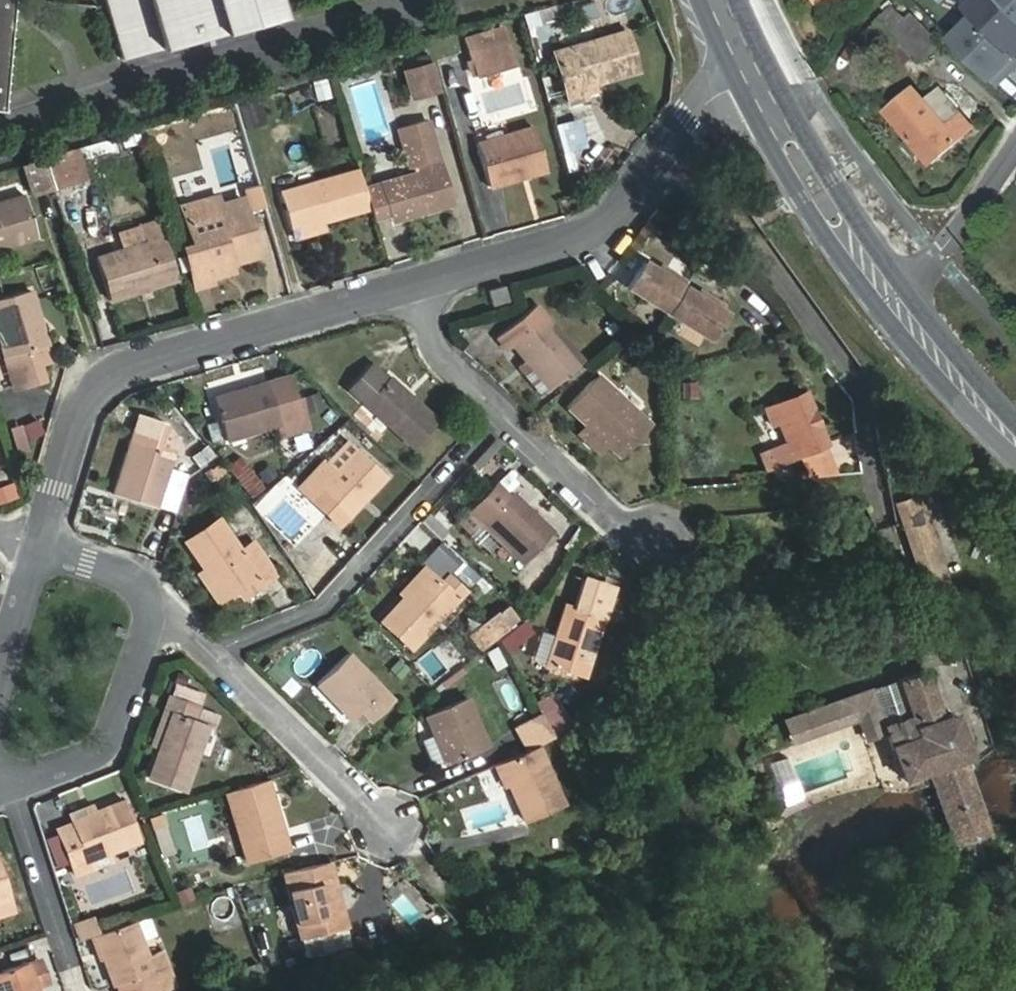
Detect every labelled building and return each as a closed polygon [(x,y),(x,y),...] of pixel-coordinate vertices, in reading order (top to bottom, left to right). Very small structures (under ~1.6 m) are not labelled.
[(123,58),(277,14),(273,0),(106,0),(123,58)] [(1004,0),(977,0),(968,9),(975,16),(1015,55),(1015,54),(1015,12),(1004,0)] [(1015,12),(1015,0),(1004,0),(1015,12)] [(937,25),(952,39),(975,16),(968,9),(960,1),(937,25)] [(553,6),(523,15),(527,27),(557,19),(553,6)] [(893,58),(905,69),(917,55),(922,60),(946,36),(939,30),(934,36),(912,15),(906,20),(893,8),(870,32),(895,57),(893,58)] [(975,16),(952,39),(999,86),(1010,74),(1005,69),(1015,58),(1015,57),(1015,55),(975,16)] [(583,88),(641,72),(629,28),(551,50),(567,105),(586,99),(583,88)] [(466,41),(476,75),(516,63),(506,29),(466,41)] [(1010,74),(1015,68),(1015,58),(1005,69),(1010,74)] [(433,63),(406,71),(413,97),(440,89),(433,63)] [(932,163),(973,127),(940,90),(927,101),(915,88),(887,112),(932,163)] [(414,172),(364,187),(370,208),(373,218),(394,213),(396,219),(452,204),(429,120),(398,128),(409,167),(412,167),(414,172)] [(534,127),(476,144),(489,186),(547,169),(534,127)] [(44,158),(53,186),(79,178),(70,150),(44,158)] [(53,186),(44,158),(24,163),(33,192),(53,186)] [(359,170),(281,192),(291,230),(370,208),(364,187),(359,170)] [(0,202),(0,248),(37,238),(24,195),(0,202)] [(243,197),(184,213),(192,244),(183,246),(195,288),(212,283),(211,278),(234,271),(230,258),(235,257),(237,262),(260,255),(243,197)] [(140,227),(145,242),(96,258),(110,301),(178,279),(159,221),(140,227)] [(627,288),(707,340),(723,314),(643,263),(627,288)] [(505,286),(488,290),(492,305),(509,301),(505,286)] [(0,301),(0,341),(13,387),(43,379),(38,362),(51,359),(32,292),(0,301)] [(537,305),(496,337),(507,350),(513,346),(550,388),(583,360),(537,305)] [(386,380),(371,367),(350,389),(413,448),(438,421),(389,377),(386,380)] [(652,425),(599,375),(567,407),(620,457),(652,425)] [(214,398),(226,440),(306,417),(300,397),(295,398),(288,376),(214,398)] [(807,393),(767,409),(773,423),(780,421),(788,442),(770,450),(776,464),(796,456),(804,476),(837,473),(827,443),(807,393)] [(166,422),(139,414),(115,494),(156,507),(174,453),(180,455),(184,446),(166,422)] [(190,458),(197,468),(212,457),(205,447),(190,458)] [(340,525),(387,476),(358,448),(338,469),(328,459),(301,487),(340,525)] [(492,486),(458,521),(472,534),(482,523),(523,563),(553,531),(511,491),(504,498),(492,486)] [(254,542),(241,550),(219,519),(186,541),(224,597),(258,574),(264,583),(276,575),(254,542)] [(901,530),(906,543),(928,534),(923,521),(901,530)] [(928,534),(906,543),(923,589),(945,581),(928,534)] [(458,598),(428,570),(382,621),(411,648),(458,598)] [(584,578),(575,606),(566,603),(548,662),(585,674),(613,588),(584,578)] [(505,613),(492,624),(498,630),(510,619),(505,613)] [(394,700),(349,654),(318,683),(352,719),(362,709),(373,720),(394,700)] [(991,832),(952,714),(940,718),(925,671),(899,680),(911,716),(884,725),(872,688),(802,711),(810,735),(857,719),(868,752),(890,745),(895,759),(902,779),(931,769),(955,844),(991,832)] [(552,695),(538,703),(554,731),(568,723),(552,695)] [(467,697),(425,715),(446,763),(488,745),(467,697)] [(199,708),(173,698),(168,713),(172,714),(149,776),(185,789),(207,727),(194,722),(199,708)] [(791,741),(810,735),(802,711),(783,717),(791,741)] [(529,751),(539,747),(556,740),(542,716),(516,728),(529,751)] [(890,745),(868,752),(873,767),(895,759),(890,745)] [(529,751),(499,764),(524,821),(563,804),(539,747),(529,751)] [(269,780),(226,792),(248,862),(290,850),(269,780)] [(92,868),(89,861),(141,839),(124,800),(73,820),(76,827),(60,833),(62,840),(64,845),(70,861),(76,875),(92,868)] [(163,814),(150,817),(154,827),(166,824),(163,814)] [(49,846),(57,866),(70,861),(64,845),(62,840),(49,846)] [(330,862),(284,874),(300,939),(302,938),(304,938),(344,928),(347,927),(330,862)] [(10,898),(0,870),(0,901),(10,898)] [(95,936),(113,985),(116,984),(119,990),(155,990),(174,984),(167,965),(152,969),(134,921),(95,936)] [(344,928),(304,938),(302,938),(307,955),(348,945),(344,928)] [(41,960),(27,964),(36,988),(49,983),(41,960)] [(0,972),(0,990),(37,990),(36,988),(27,964),(26,963),(0,972)]
